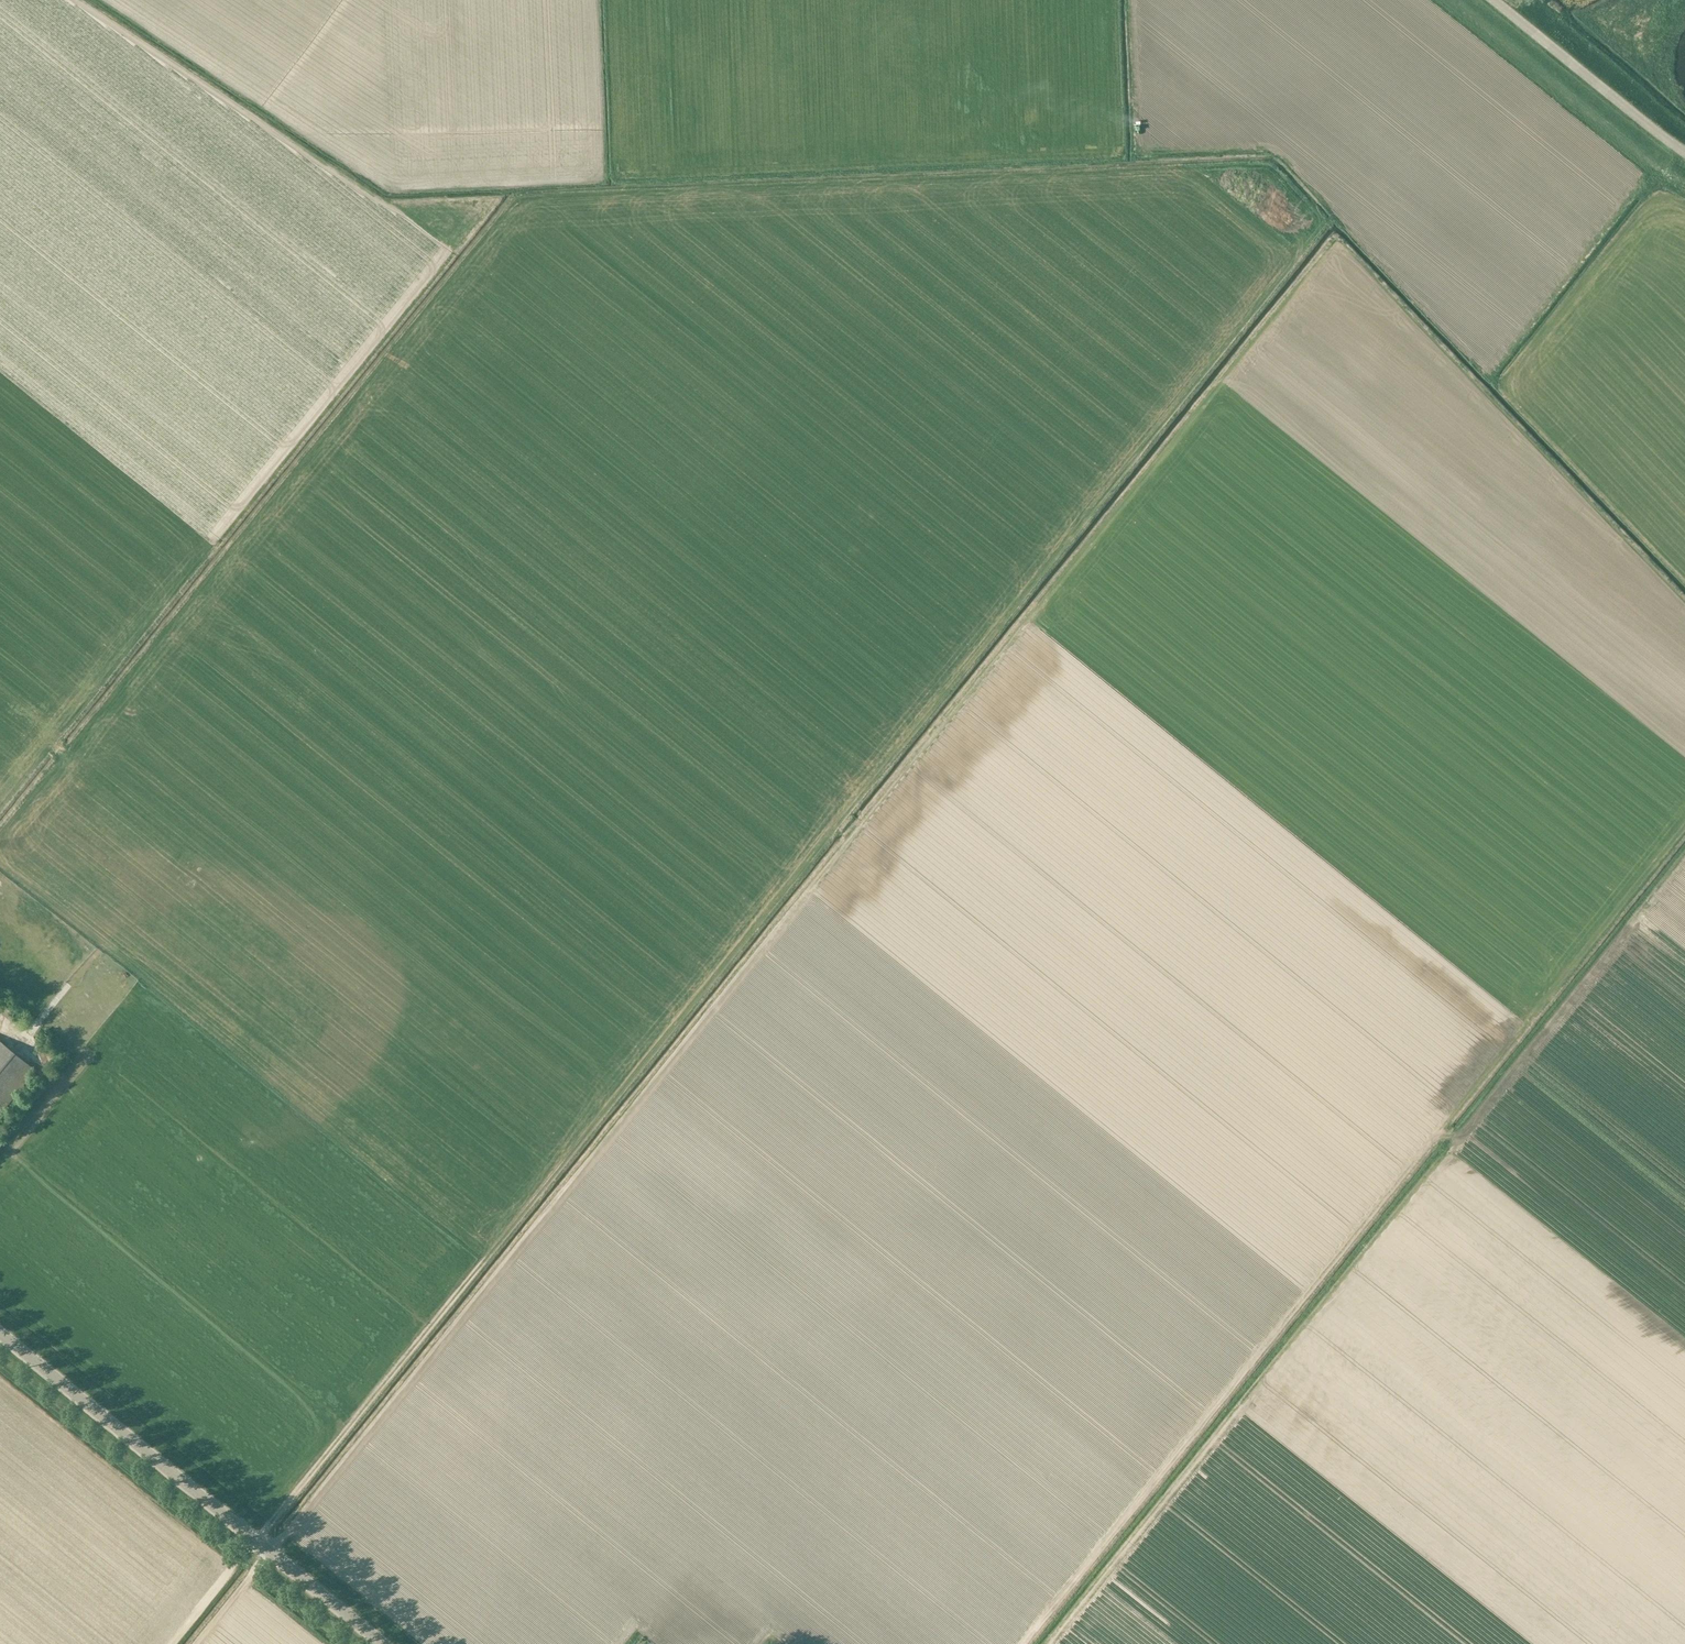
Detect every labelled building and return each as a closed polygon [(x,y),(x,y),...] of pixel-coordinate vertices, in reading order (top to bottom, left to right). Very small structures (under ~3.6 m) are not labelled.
[(36,1070),(0,1040),(0,1114),(36,1070)] [(297,1529),(301,1539),(307,1537),(303,1527),(297,1529)]
